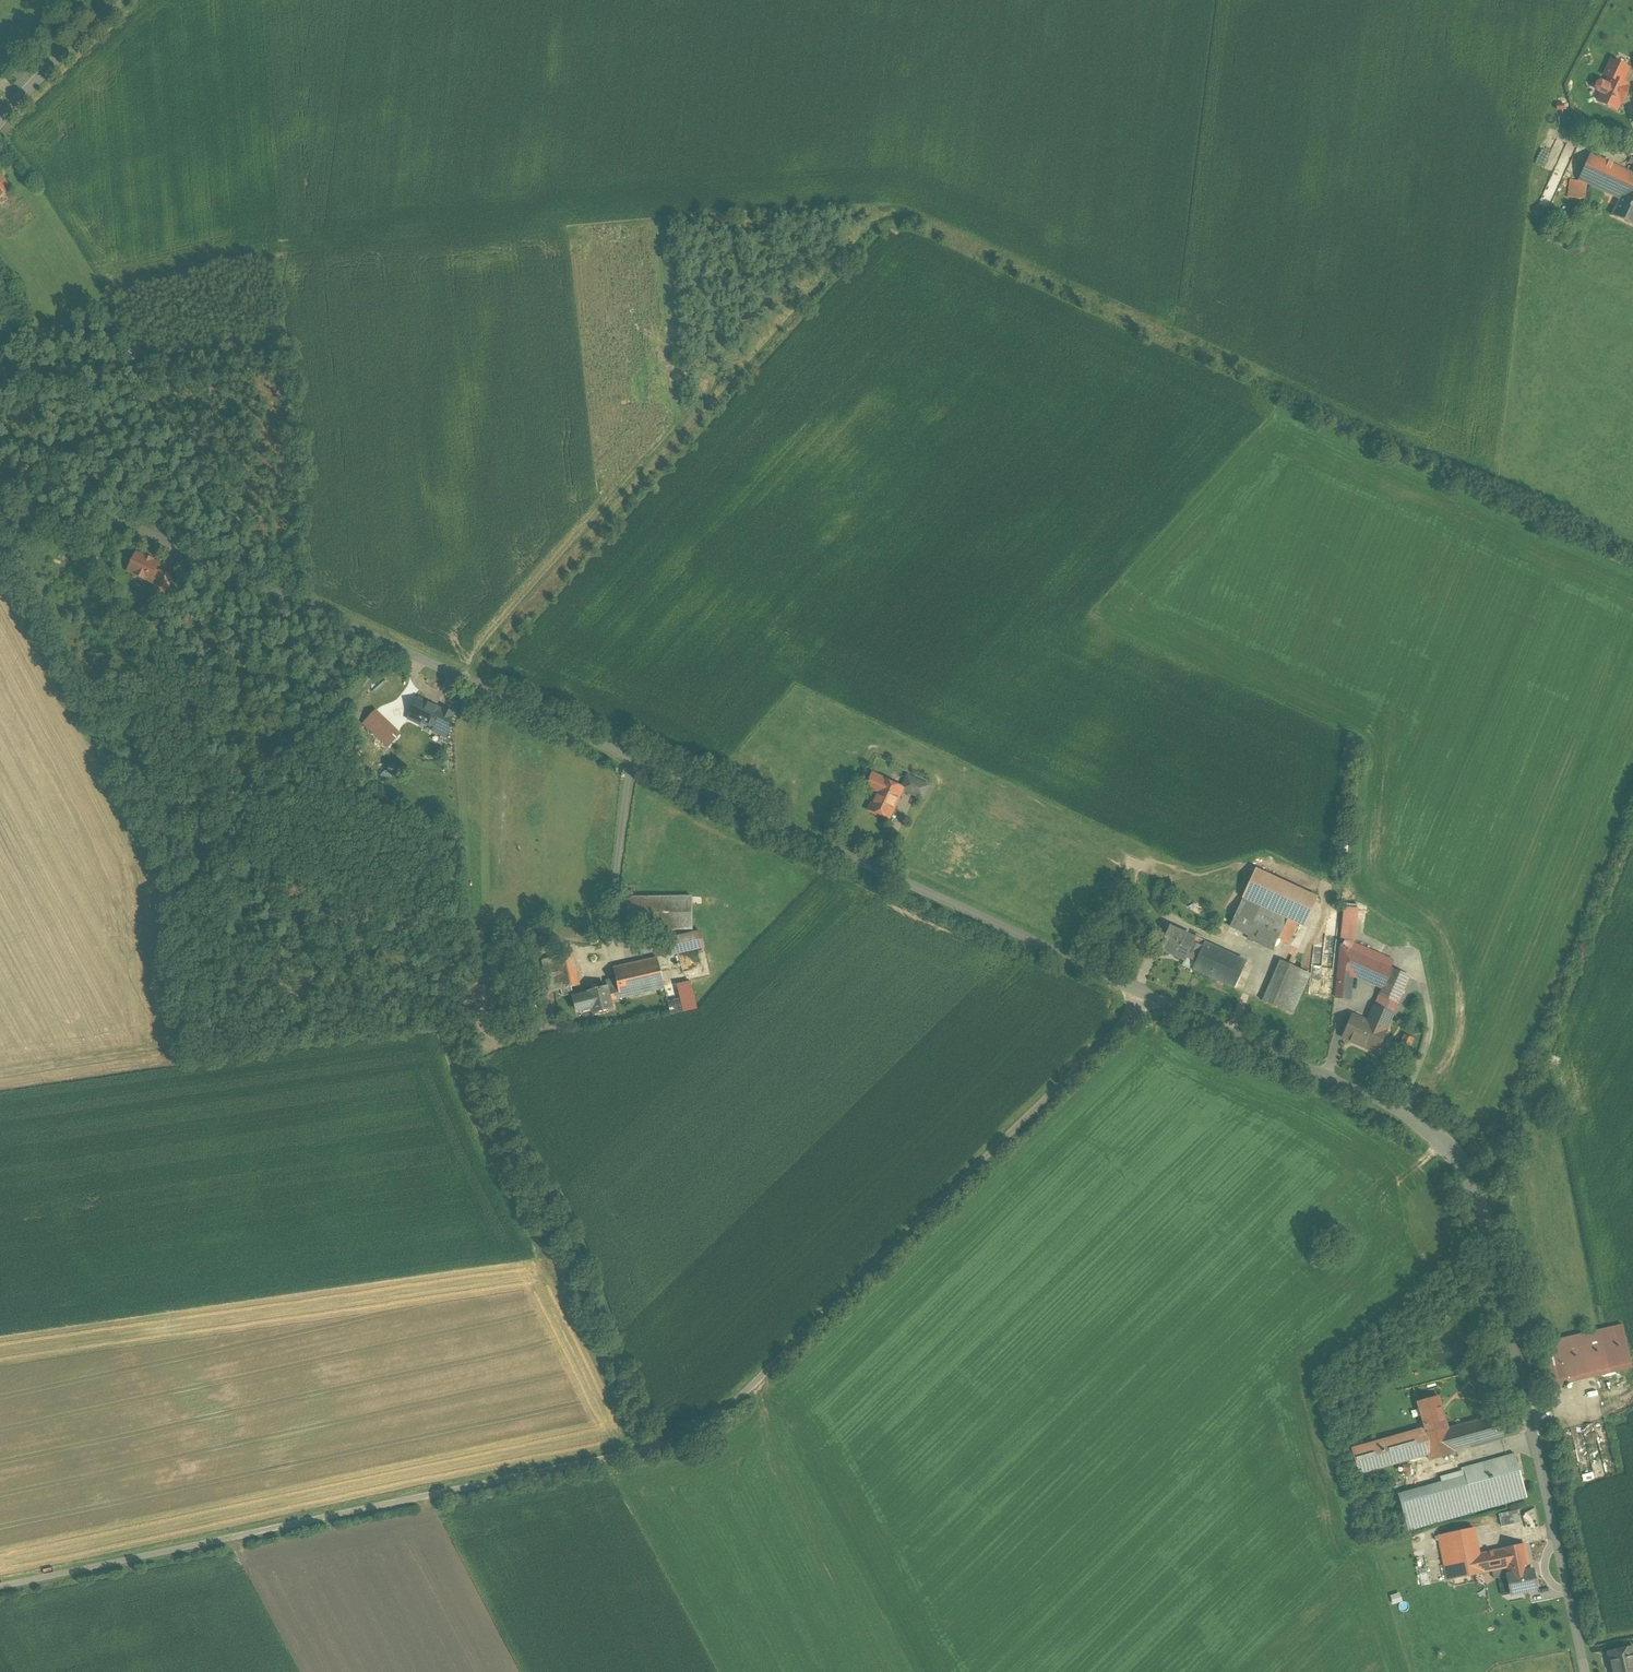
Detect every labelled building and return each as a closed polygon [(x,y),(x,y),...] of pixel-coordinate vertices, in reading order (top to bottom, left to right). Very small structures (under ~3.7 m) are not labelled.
[(1629,69),(1611,61),(1604,76),(1609,79),(1606,85),(1602,94),(1598,102),(1616,110),(1620,102),(1621,103),(1628,87),(1622,84),(1629,69)] [(1602,94),(1606,85),(1602,83),(1598,84),(1596,88),(1597,92),(1602,94)] [(1632,190),(1632,171),(1631,175),(1590,155),(1579,180),(1576,199),(1585,200),(1587,184),(1620,199),(1626,186),(1632,190)] [(12,190),(0,173),(0,199),(12,190)] [(1620,199),(1612,216),(1632,226),(1632,190),(1626,186),(1620,199)] [(162,565),(137,553),(127,575),(153,587),(150,595),(163,601),(173,580),(158,573),(162,565)] [(458,716),(419,698),(409,719),(448,737),(458,716)] [(418,728),(403,728),(403,742),(417,743),(418,728)] [(873,775),(868,786),(881,791),(870,811),(889,819),(901,793),(903,790),(873,775)] [(924,784),(912,778),(906,791),(918,797),(924,784)] [(780,793),(761,785),(757,793),(775,802),(780,793)] [(1316,898),(1256,870),(1230,926),(1249,935),(1247,939),(1273,951),(1278,940),(1288,944),(1298,923),(1303,925),(1316,898)] [(630,898),(627,898),(628,930),(692,929),(692,897),(630,898)] [(1393,1016),(1410,977),(1380,964),(1352,951),(1355,942),(1357,920),(1344,919),(1341,947),(1337,985),(1336,998),(1350,999),(1352,975),(1382,988),(1374,1007),(1393,1016)] [(1194,939),(1170,928),(1160,949),(1185,960),(1186,957),(1196,961),(1203,948),(1193,943),(1194,939)] [(693,934),(662,941),(666,956),(704,947),(700,932),(693,934)] [(1205,943),(1203,948),(1196,961),(1193,970),(1234,989),(1246,962),(1205,943)] [(572,953),(542,960),(550,992),(580,985),(572,953)] [(656,956),(612,966),(617,989),(610,990),(612,1001),(664,989),(656,956)] [(1310,974),(1280,961),(1262,1001),(1292,1014),(1310,974)] [(608,986),(586,992),(591,1009),(592,1013),(614,1008),(612,1001),(610,990),(608,986)] [(577,1013),(591,1009),(586,992),(572,996),(577,1013)] [(1393,1016),(1374,1007),(1367,1022),(1353,1016),(1343,1038),(1377,1053),(1393,1016)] [(1413,1040),(1404,1036),(1397,1054),(1406,1058),(1413,1040)] [(1600,1330),(1537,1345),(1549,1387),(1632,1367),(1622,1325),(1600,1330)] [(1488,1373),(1472,1377),(1475,1385),(1491,1380),(1488,1373)] [(1415,1402),(1423,1429),(1448,1422),(1440,1395),(1415,1402)] [(1449,1428),(1448,1422),(1423,1429),(1351,1448),(1358,1474),(1431,1456),(1431,1462),(1504,1441),(1497,1415),(1449,1428)] [(1526,1497),(1514,1453),(1462,1468),(1462,1470),(1440,1477),(1442,1483),(1400,1494),(1410,1530),(1475,1512),(1526,1497)] [(1518,1510),(1499,1514),(1501,1527),(1521,1523),(1518,1510)] [(1506,1568),(1528,1563),(1524,1543),(1502,1548),(1479,1554),(1474,1528),(1438,1535),(1447,1581),(1506,1568)] [(1528,1563),(1506,1568),(1511,1594),(1536,1589),(1532,1570),(1530,1570),(1528,1563)] [(1608,1652),(1613,1671),(1632,1671),(1632,1655),(1631,1648),(1608,1652)]
